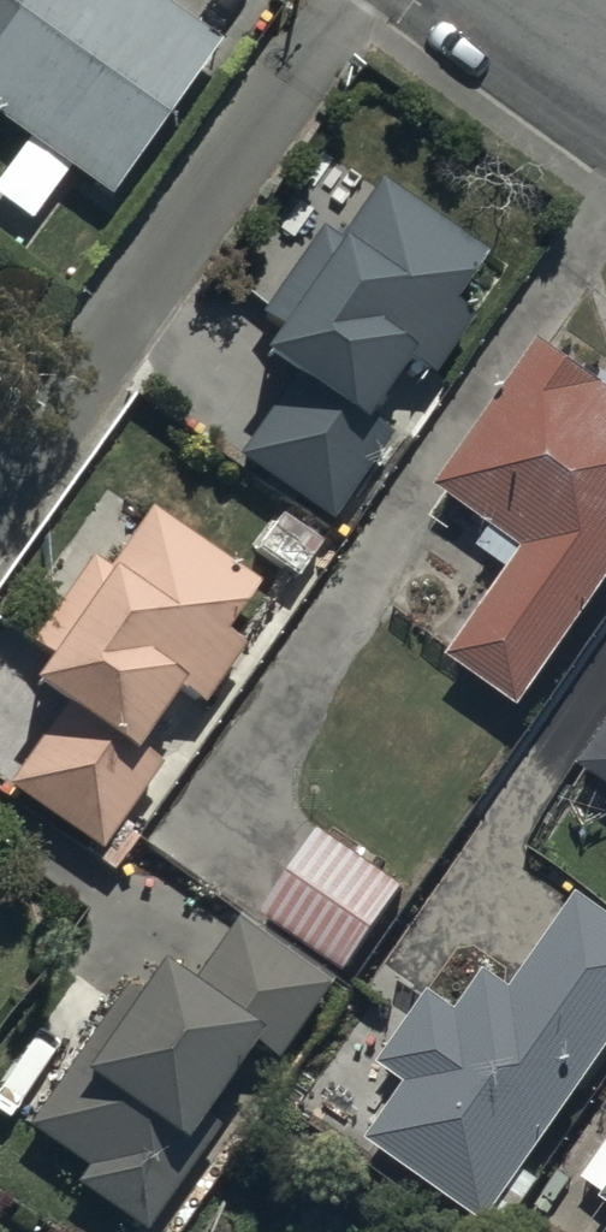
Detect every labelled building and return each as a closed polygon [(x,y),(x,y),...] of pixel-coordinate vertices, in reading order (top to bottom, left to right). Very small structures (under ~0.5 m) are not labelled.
[(0,22),(0,190),(3,191),(30,153),(77,187),(43,235),(74,257),(219,56),(181,29),(201,0),(16,0),(0,22)] [(16,0),(0,0),(0,22),(16,0)] [(486,265),(372,189),(333,248),(315,236),(256,324),(280,340),(254,378),(280,396),(231,469),(330,534),(389,445),(366,430),(406,370),(431,386),(470,326),(453,314),(486,265)] [(540,351),(438,495),(526,557),(449,665),(520,715),(605,593),(605,397),(540,351)] [(253,593),(144,518),(105,574),(90,563),(25,656),(50,673),(23,711),(52,731),(4,798),(97,863),(159,775),(137,759),(180,698),(204,715),(244,659),(219,641),(253,593)] [(576,775),(605,795),(605,732),(576,775)] [(401,893),(320,838),(263,921),(344,977),(401,893)] [(575,901),(510,995),(484,978),(459,1014),(430,995),(376,1073),(405,1093),(366,1150),(487,1231),(489,1231),(605,1062),(605,922),(575,901)] [(27,1135),(82,1173),(68,1193),(124,1231),(150,1231),(193,1169),(182,1161),(253,1058),(272,1072),(329,989),(234,923),(181,1000),(157,983),(139,1008),(123,997),(27,1135)] [(576,1188),(605,1210),(605,1146),(576,1188)]
